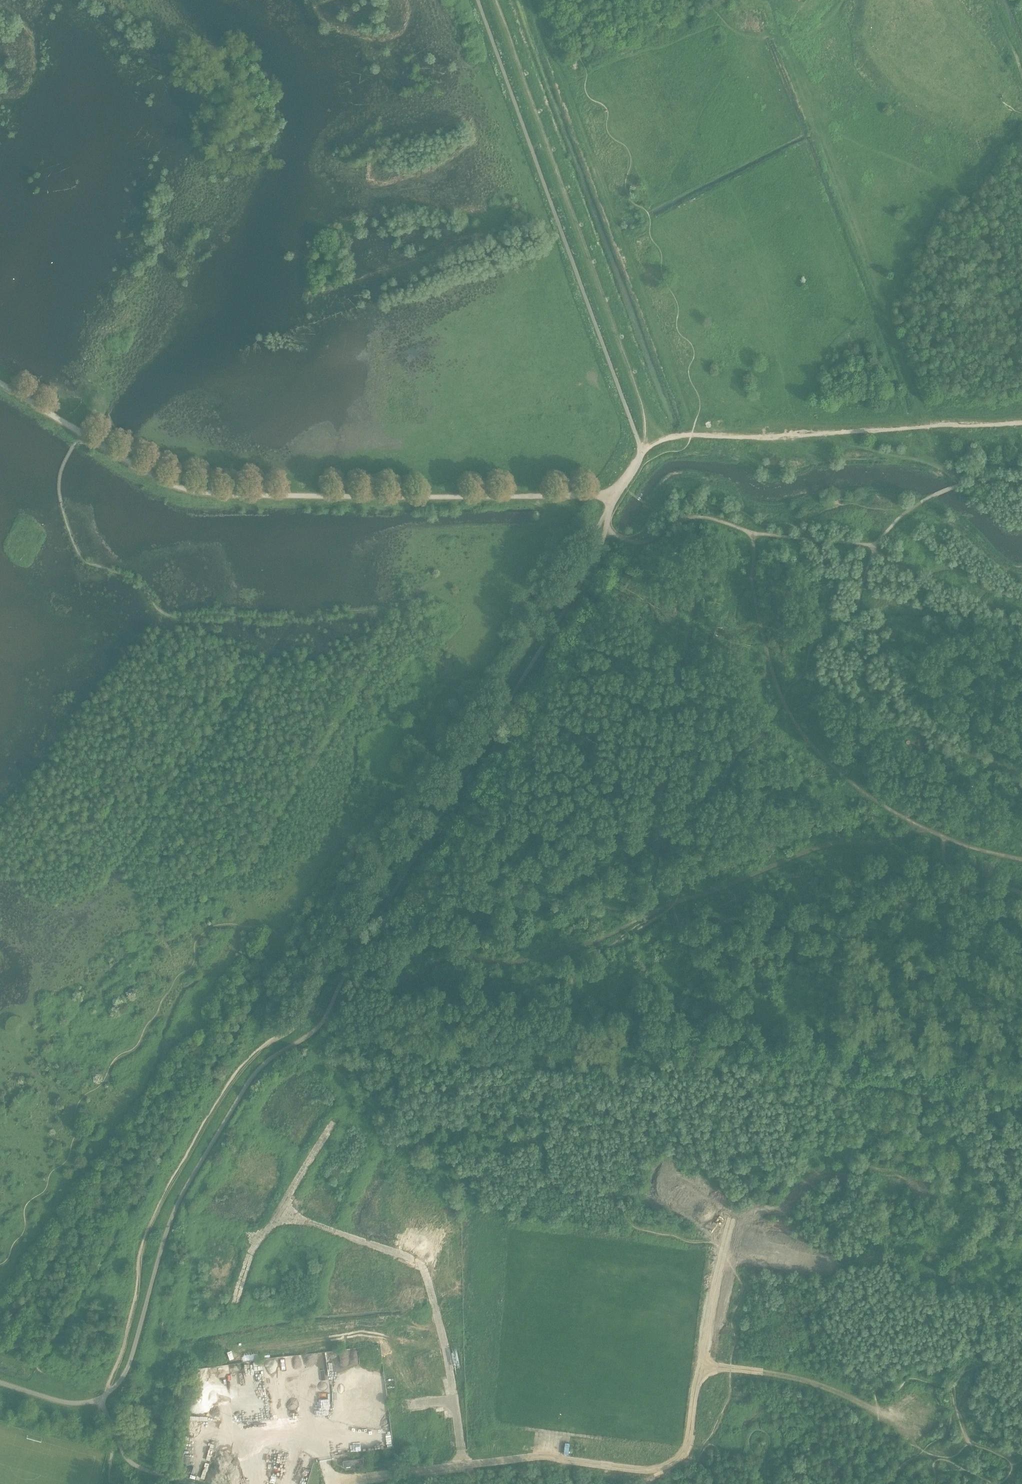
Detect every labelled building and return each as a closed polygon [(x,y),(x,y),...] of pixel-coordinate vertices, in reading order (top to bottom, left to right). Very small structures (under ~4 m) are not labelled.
[(364,1458),(344,1461),(344,1467),(365,1464),(364,1458)]
